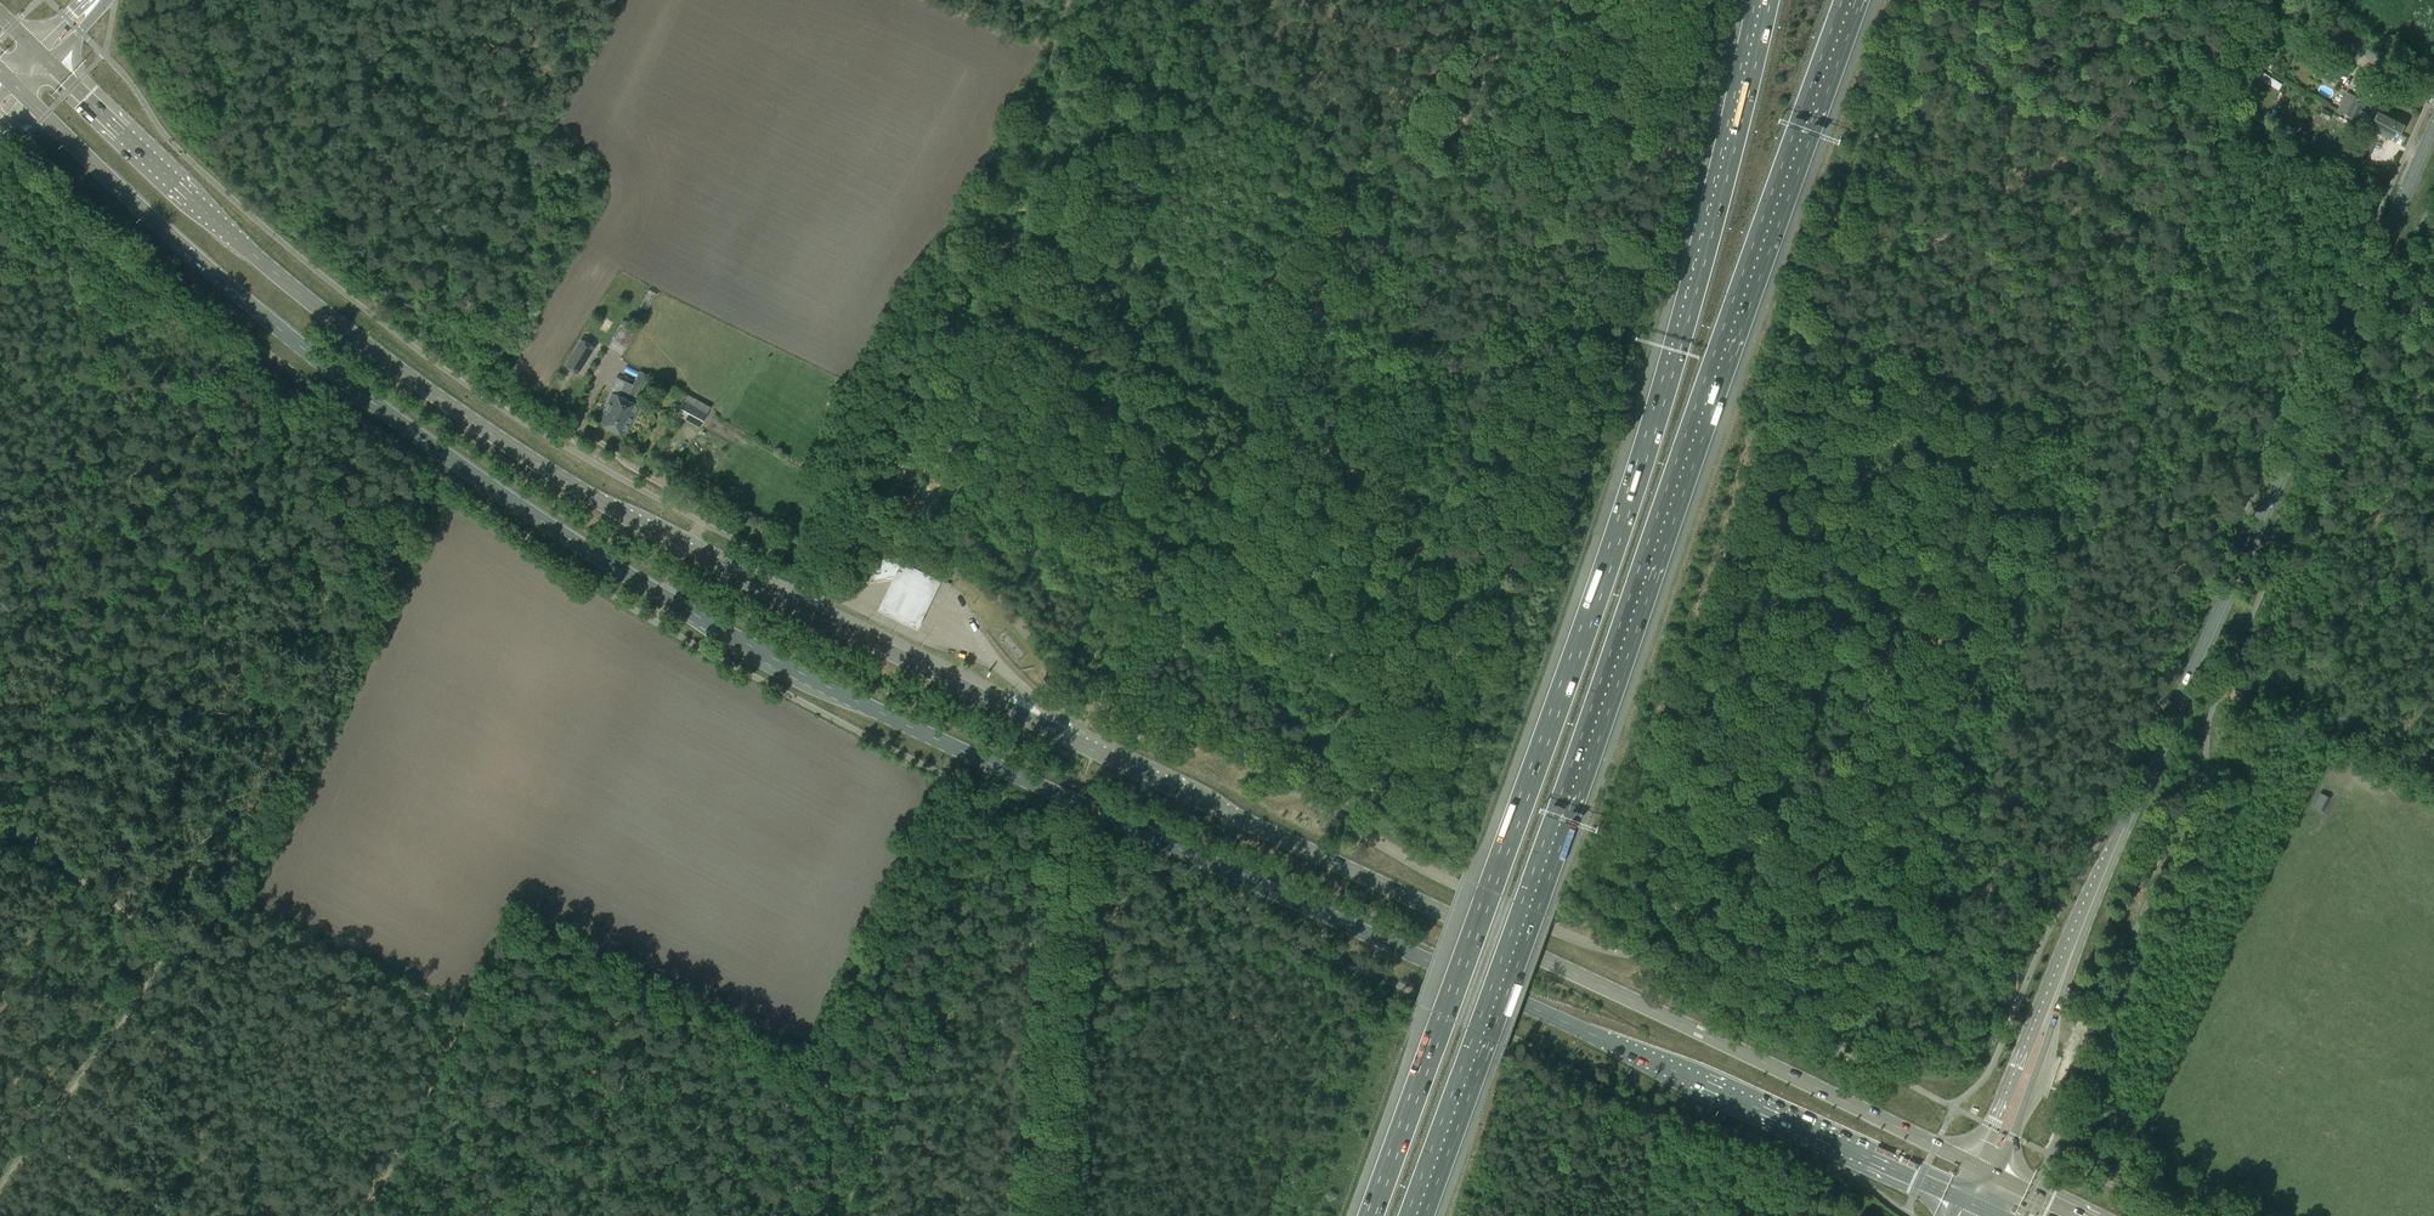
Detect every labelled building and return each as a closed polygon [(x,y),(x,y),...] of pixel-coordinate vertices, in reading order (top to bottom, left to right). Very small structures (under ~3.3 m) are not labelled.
[(2267,53),(2263,62),(2270,65),(2274,56),(2267,53)] [(2351,72),(2333,63),(2326,74),(2344,83),(2351,72)] [(2264,72),(2260,79),(2279,90),(2282,83),(2264,72)] [(2366,103),(2355,97),(2356,95),(2347,92),(2341,103),(2349,106),(2350,105),(2362,111),(2366,103)] [(2320,116),(2329,120),(2335,108),(2326,103),(2320,116)] [(2358,120),(2362,111),(2350,105),(2349,106),(2341,103),(2337,111),(2346,114),(2358,120)] [(2379,109),(2375,117),(2402,130),(2406,121),(2379,109)] [(2396,141),(2402,130),(2375,117),(2370,129),(2396,141)] [(639,305),(648,309),(656,290),(647,287),(639,305)] [(611,338),(620,343),(629,329),(627,328),(629,324),(622,320),(611,338)] [(565,365),(577,373),(593,348),(581,340),(565,365)] [(611,430),(625,399),(612,392),(597,423),(611,430)] [(625,399),(611,430),(624,436),(639,405),(625,399)] [(685,402),(678,415),(699,427),(706,414),(685,402)] [(900,557),(870,562),(873,580),(903,576),(900,557)] [(938,581),(899,564),(888,589),(879,609),(918,627),(927,606),(938,581)]
